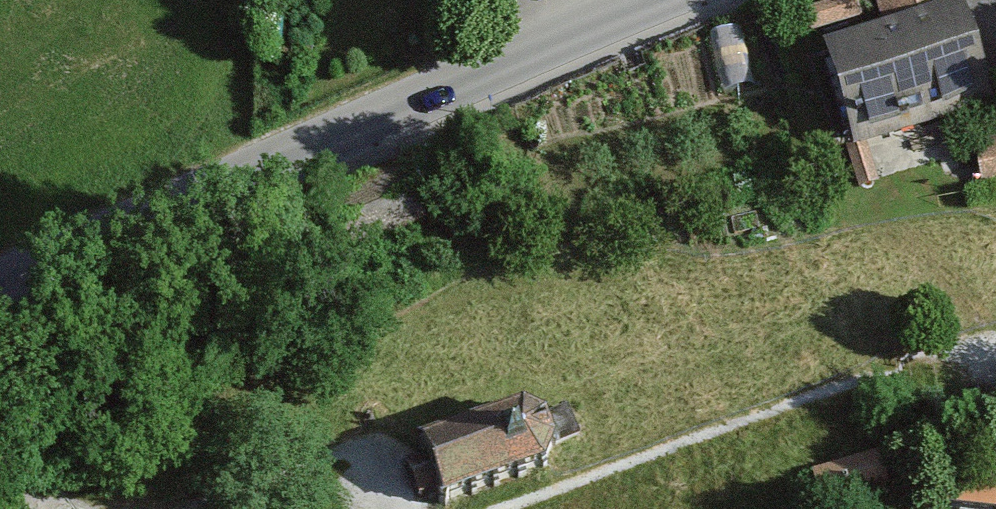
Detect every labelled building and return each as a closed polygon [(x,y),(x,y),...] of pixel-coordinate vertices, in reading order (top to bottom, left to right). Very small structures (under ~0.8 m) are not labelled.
[(806,13),(812,35),(860,20),(854,0),(850,0),(806,13)] [(887,32),(955,12),(951,0),(877,0),(887,32)] [(887,32),(828,50),(857,144),(990,103),(961,10),(955,12),(887,32)] [(976,147),(983,188),(995,186),(995,144),(976,147)] [(415,465),(401,470),(406,483),(412,500),(431,493),(436,508),(538,471),(550,447),(575,438),(565,411),(537,421),(514,411),(410,449),(415,465)] [(809,475),(819,508),(823,508),(888,490),(877,454),(809,475)] [(944,467),(940,506),(972,508),(995,508),(995,471),(944,467)]
